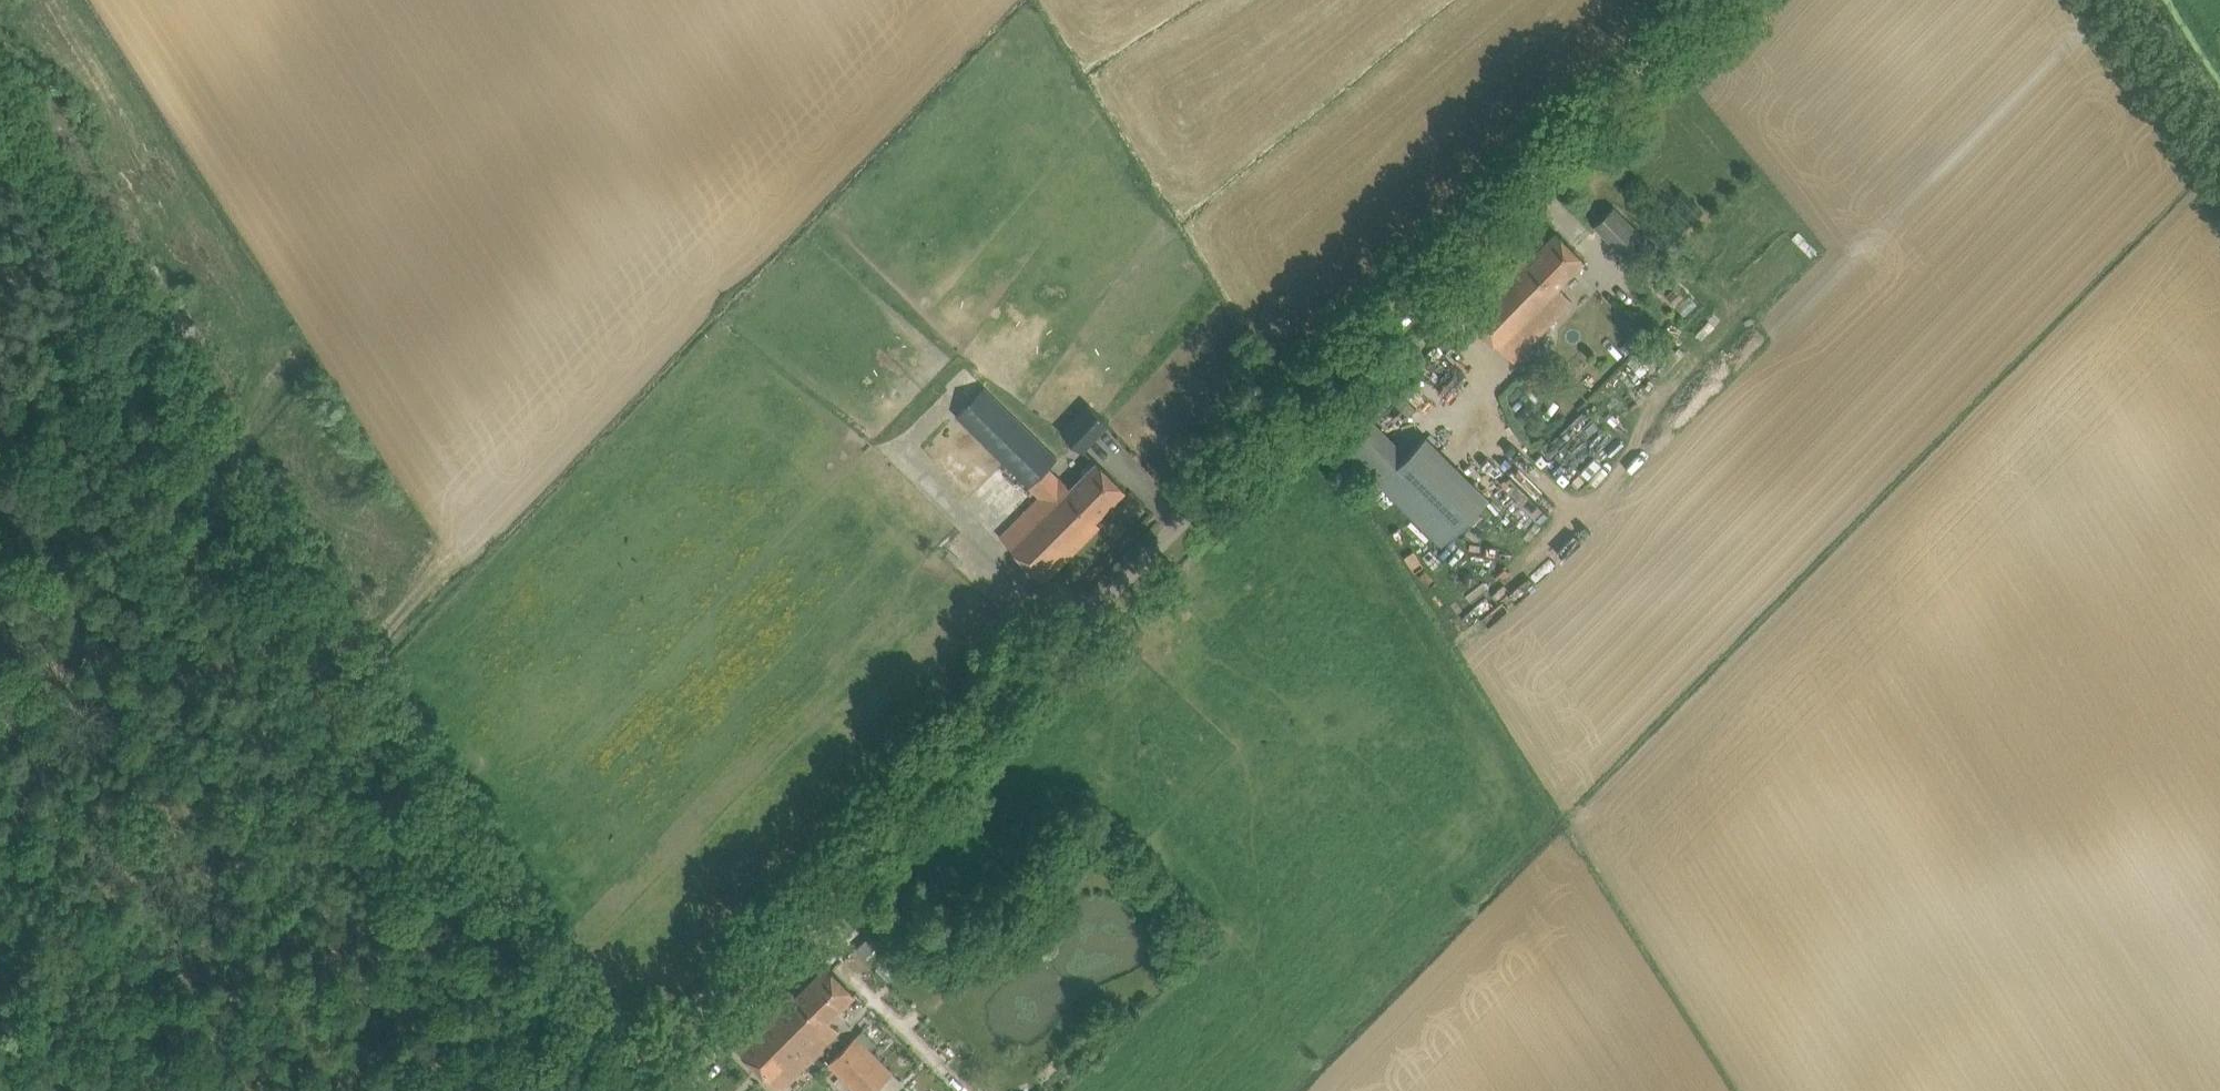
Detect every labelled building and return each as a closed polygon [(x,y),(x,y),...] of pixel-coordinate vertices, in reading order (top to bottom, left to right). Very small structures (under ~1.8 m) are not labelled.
[(1641,234),(1629,222),(1613,206),(1594,225),(1623,253),(1641,234)] [(1584,261),(1572,248),(1556,233),(1526,263),(1522,258),(1467,313),(1483,329),(1514,361),(1573,301),(1558,287),(1584,261)] [(1125,490),(1109,474),(1097,462),(1071,488),(1060,477),(1057,480),(1046,468),(1056,458),(985,387),(958,415),(1040,497),(1001,536),(1045,580),(1100,524),(1095,520),(1125,490)] [(1083,451),(1109,424),(1089,404),(1062,431),(1083,451)] [(1426,437),(1379,484),(1442,546),(1489,499),(1426,437)] [(855,993),(842,981),(827,966),(797,996),(792,991),(737,1046),(753,1062),(781,1090),(840,1031),(829,1020),(855,993)] [(891,1071),(857,1035),(833,1058),(864,1090),(870,1090),(891,1071)]
